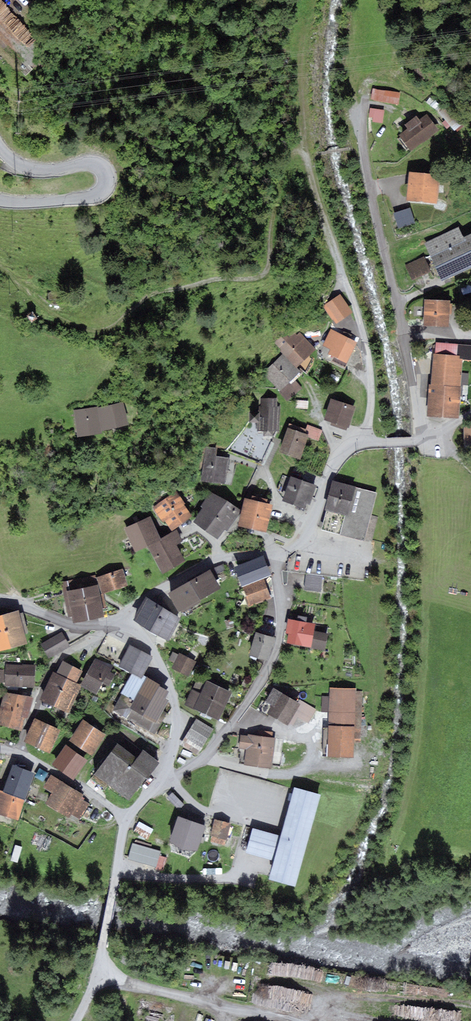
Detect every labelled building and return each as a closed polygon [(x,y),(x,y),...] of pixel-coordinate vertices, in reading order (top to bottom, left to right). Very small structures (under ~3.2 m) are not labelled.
[(400,92),(372,88),(370,100),(398,104),(400,92)] [(444,106),(431,96),(426,102),(438,111),(444,106)] [(385,110),(370,108),(369,117),(373,118),(373,122),(383,123),(385,110)] [(407,129),(399,135),(411,151),(439,131),(427,114),(420,120),(417,116),(404,125),(407,129)] [(439,174),(409,171),(406,201),(436,204),(439,174)] [(415,223),(410,208),(393,213),(398,229),(415,223)] [(463,237),(458,227),(424,243),(442,281),(470,267),(470,233),(463,237)] [(423,256),(405,264),(412,279),(430,271),(423,256)] [(48,293),(48,300),(60,299),(59,290),(53,290),(48,293)] [(340,294),(323,306),(332,320),(333,319),(336,324),(353,313),(340,294)] [(450,300),(424,299),(423,325),(449,326),(450,300)] [(33,310),(26,315),(31,322),(38,318),(33,310)] [(347,363),(357,343),(331,330),(323,345),(331,349),(328,354),(347,363)] [(285,332),(274,343),(281,349),(280,351),(283,354),(296,368),(316,349),(300,332),(297,335),(295,332),(290,337),(285,332)] [(435,354),(460,355),(459,359),(462,359),(462,360),(470,361),(470,345),(436,342),(435,354)] [(431,385),(460,387),(462,360),(462,359),(459,359),(460,355),(435,354),(433,353),(431,385)] [(283,354),(262,373),(279,391),(289,382),(300,371),(296,368),(283,354)] [(289,382),(279,391),(287,400),(302,387),(295,380),(291,384),(289,382)] [(426,416),(459,419),(461,387),(460,387),(431,385),(429,385),(426,416)] [(257,421),(257,431),(263,431),(263,435),(273,436),(273,431),(280,431),(281,406),(277,406),(278,398),(261,398),(260,412),(252,412),(252,421),(257,421)] [(356,407),(331,399),(324,420),(332,422),(331,425),(346,430),(347,427),(349,428),(356,407)] [(308,401),(296,400),(295,408),(308,409),(308,401)] [(98,407),(73,410),(77,437),(102,433),(102,431),(129,425),(123,402),(99,407),(98,407)] [(289,423),(288,427),(309,435),(308,437),(319,440),(322,430),(307,424),(306,429),(289,423)] [(309,435),(288,427),(279,452),(300,459),(308,437),(309,435)] [(217,448),(206,447),(201,482),(226,485),(230,457),(216,455),(217,448)] [(317,485),(290,476),(282,501),(305,508),(306,504),(310,505),(317,485)] [(356,486),(332,480),(324,510),(326,510),(321,529),(365,541),(377,492),(356,487),(356,486)] [(176,491),(152,508),(163,522),(165,521),(172,531),(192,516),(184,504),(185,503),(176,491)] [(202,508),(192,522),(218,539),(224,529),(227,531),(241,510),(211,491),(200,507),(202,508)] [(247,499),(244,498),(241,511),(238,526),(266,533),(273,504),(267,503),(268,499),(252,495),(251,499),(247,499)] [(150,516),(124,528),(135,551),(146,546),(162,573),(185,560),(176,544),(183,541),(176,529),(160,538),(150,516)] [(234,567),(241,587),(271,575),(263,555),(234,567)] [(221,564),(210,571),(214,576),(224,570),(221,564)] [(122,569),(96,577),(102,594),(128,585),(122,569)] [(210,571),(210,570),(190,582),(201,601),(221,589),(214,576),(210,571)] [(323,576),(306,574),(304,589),(321,592),(323,576)] [(80,579),(89,620),(104,617),(95,576),(80,579)] [(89,620),(80,579),(60,583),(67,618),(71,617),(73,623),(89,620)] [(264,579),(243,587),(250,606),(271,598),(264,579)] [(180,613),(201,601),(190,582),(169,594),(180,613)] [(146,596),(144,599),(134,620),(168,642),(181,618),(148,597),(146,596)] [(0,615),(0,652),(27,644),(25,633),(19,614),(18,610),(0,615)] [(23,612),(19,614),(25,633),(28,632),(23,612)] [(297,620),(288,619),(285,633),(288,634),(286,644),(311,648),(314,631),(315,624),(306,622),(297,620)] [(314,631),(311,648),(326,651),(329,633),(314,631)] [(62,632),(40,644),(49,658),(70,646),(62,632)] [(276,638),(256,632),(249,655),(268,660),(271,647),(273,648),(276,638)] [(129,644),(118,666),(133,674),(142,679),(143,676),(153,657),(129,644)] [(168,660),(174,663),(178,654),(172,651),(168,660)] [(174,663),(172,668),(188,677),(196,661),(179,653),(178,654),(174,663)] [(81,685),(81,686),(97,695),(102,682),(109,687),(115,675),(109,672),(113,665),(95,659),(81,685)] [(54,706),(73,666),(62,661),(56,673),(53,672),(40,700),(54,706)] [(22,665),(5,664),(5,670),(4,682),(4,685),(34,687),(36,665),(22,664),(22,665)] [(73,666),(54,706),(68,713),(81,686),(81,685),(77,683),(82,671),(73,666)] [(160,685),(143,676),(142,679),(133,674),(112,710),(155,734),(167,713),(163,711),(169,700),(165,698),(169,691),(160,686),(160,685)] [(192,689),(185,704),(219,720),(233,692),(207,680),(201,693),(192,689)] [(357,688),(330,687),(330,696),(323,696),(322,712),(329,712),(329,728),(323,728),(323,753),(328,753),(328,756),(354,757),(355,742),(362,743),(363,691),(357,691),(357,688)] [(298,703),(273,688),(265,701),(271,705),(266,713),(287,726),(288,724),(300,704),(298,703)] [(5,692),(0,709),(0,725),(21,731),(25,717),(28,718),(34,697),(5,692)] [(300,699),(298,703),(300,704),(288,724),(293,726),(298,718),(308,724),(317,710),(300,699)] [(60,730),(34,718),(24,741),(49,753),(60,730)] [(214,729),(196,718),(180,745),(197,756),(214,729)] [(83,720),(69,741),(91,756),(105,734),(83,720)] [(272,737),(257,735),(247,734),(247,735),(240,734),(238,748),(245,749),(243,765),(271,768),(275,737),(272,737)] [(117,744),(94,775),(130,802),(159,763),(143,751),(137,759),(117,744)] [(66,745),(52,765),(74,780),(88,760),(66,745)] [(36,774),(13,765),(3,792),(25,800),(26,800),(36,774)] [(85,795),(50,774),(42,788),(53,794),(46,804),(70,818),(71,815),(79,819),(89,803),(82,799),(85,795)] [(321,795),(294,787),(294,789),(281,832),(280,836),(253,828),(246,853),(274,861),(268,879),(295,887),(321,795)] [(0,790),(0,815),(18,821),(25,800),(3,792),(0,790)] [(172,792),(167,798),(179,810),(184,804),(172,792)] [(206,826),(178,817),(169,841),(182,850),(198,851),(206,826)] [(231,824),(214,819),(210,835),(212,836),(210,841),(224,845),(226,840),(227,840),(231,824)] [(140,821),(134,831),(148,840),(154,829),(140,821)] [(134,843),(151,848),(152,844),(135,840),(134,843)] [(134,843),(132,843),(128,859),(156,867),(159,855),(160,851),(151,848),(134,843)] [(168,858),(159,855),(156,867),(155,869),(164,872),(168,858)] [(424,1019),(470,1019),(470,1007),(424,1007),(424,1019)]
